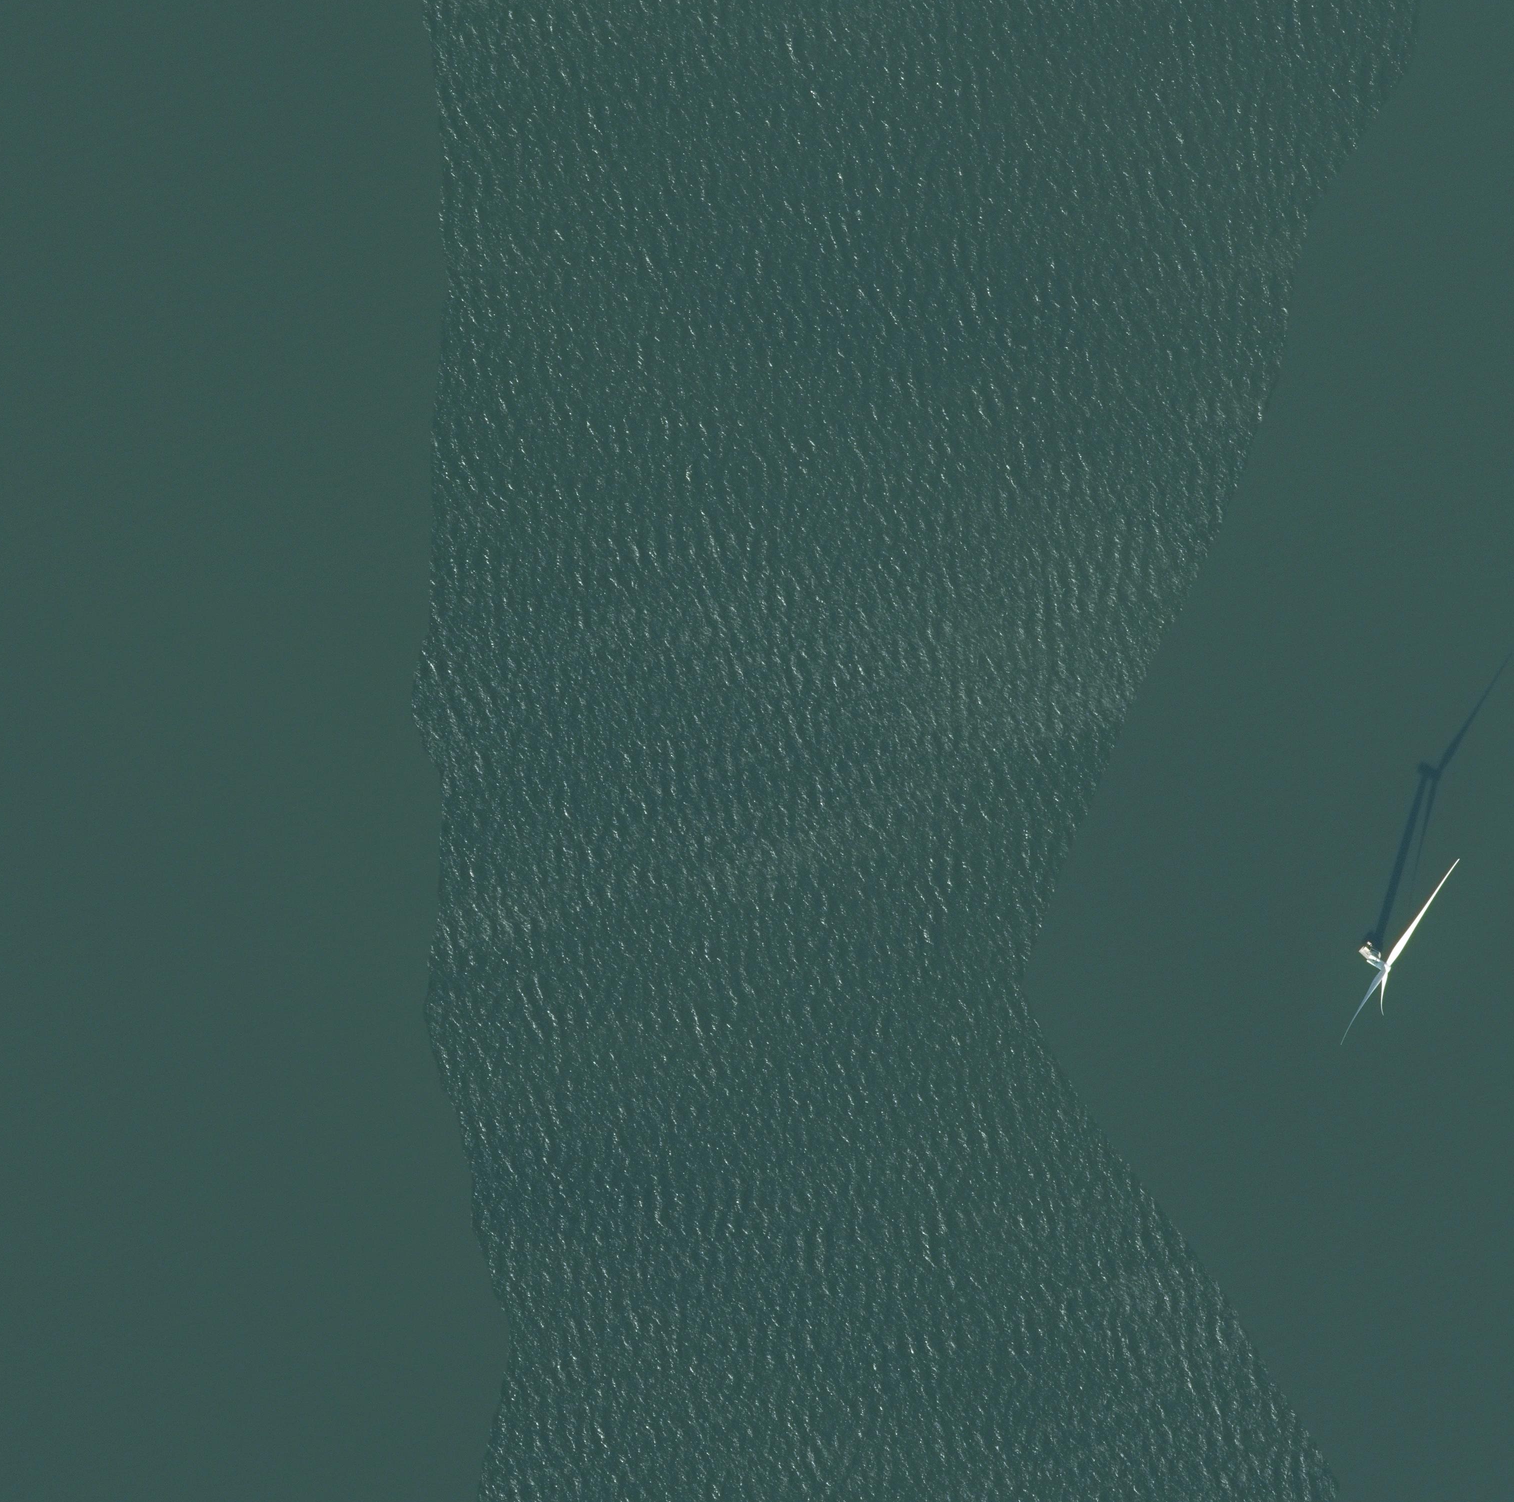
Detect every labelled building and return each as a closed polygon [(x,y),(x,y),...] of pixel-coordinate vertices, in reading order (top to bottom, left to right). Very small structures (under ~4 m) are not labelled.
[(1368,954),(1368,955),(1368,957),(1368,958),(1369,959),(1370,960),(1371,960),(1373,960),(1374,960),(1375,959),(1376,958),(1376,957),(1376,955),(1376,954),(1375,953),(1374,952),(1372,952),(1371,952),(1370,952),(1369,953),(1368,954)]
